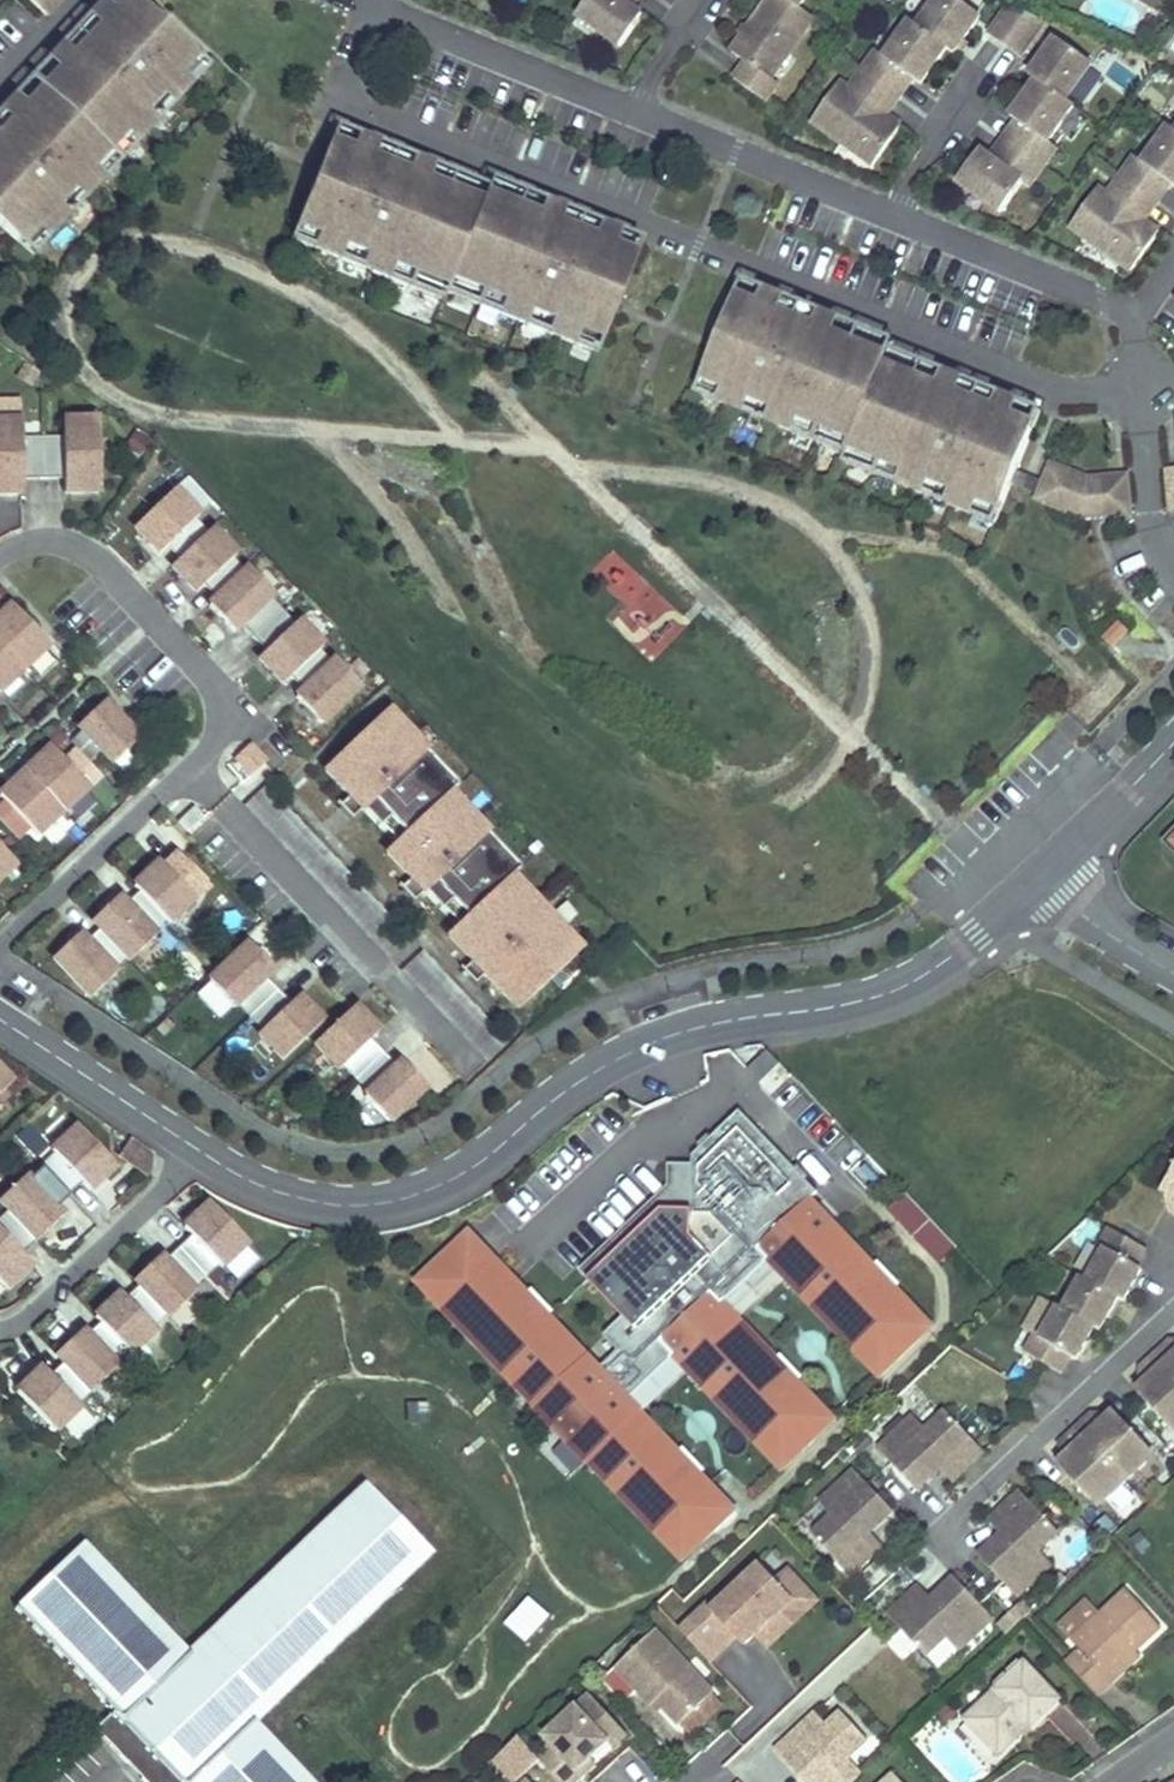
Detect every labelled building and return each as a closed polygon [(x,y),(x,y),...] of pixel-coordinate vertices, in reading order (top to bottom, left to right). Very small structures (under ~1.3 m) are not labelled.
[(0,115),(0,224),(34,255),(209,68),(168,30),(158,20),(136,0),(107,0),(0,115)] [(46,18),(63,0),(28,0),(46,18)] [(578,16),(621,47),(643,15),(630,6),(622,0),(589,0),(578,16)] [(746,62),(735,79),(766,101),(778,84),(768,77),(811,18),(798,8),(804,0),(768,0),(732,51),(746,62)] [(960,0),(937,0),(919,25),(912,20),(886,56),(877,50),(850,88),(841,82),(812,121),(873,165),(901,126),(888,116),(879,110),(893,91),(906,72),(915,79),(921,83),(947,47),(954,52),(981,15),(960,0)] [(1162,13),(1170,0),(1142,0),(1162,13)] [(1012,5),(992,32),(1024,55),(1048,20),(1012,5)] [(162,16),(158,20),(168,30),(172,26),(162,16)] [(1017,120),(1029,129),(1016,147),(1002,166),(990,157),(981,150),(959,182),(1001,212),(1024,182),(1031,187),(1059,148),(1049,141),(1076,105),(1068,99),(1094,63),(1058,37),(1032,74),(1039,80),(1012,117),(1017,120)] [(915,79),(906,72),(893,91),(902,98),(915,79)] [(902,98),(893,91),(879,110),(888,116),(902,98)] [(1003,138),(1016,147),(1029,129),(1017,120),(1003,138)] [(1170,125),(1144,161),(1136,155),(1108,193),(1099,187),(1071,226),(1132,270),(1159,231),(1146,222),(1137,215),(1151,196),(1164,178),(1173,184),(1173,185),(1173,128),(1170,125)] [(446,291),(597,352),(613,312),(618,300),(642,240),(492,179),(488,188),(337,127),(313,186),(308,199),(292,239),(443,300),(446,291)] [(990,157),(1002,166),(1016,147),(1003,138),(990,157)] [(1173,184),(1164,178),(1151,196),(1160,203),(1173,184)] [(308,184),(302,197),(308,199),(313,186),(308,184)] [(1160,203),(1151,196),(1137,215),(1146,222),(1160,203)] [(713,353),(697,392),(848,453),(844,462),(995,523),(1011,484),(1016,471),(1041,411),(890,350),(893,341),(742,280),(718,340),(713,353)] [(613,312),(619,315),(624,302),(618,300),(613,312)] [(713,338),(708,351),(713,353),(718,340),(713,338)] [(99,420),(76,420),(76,438),(63,438),(43,439),(44,479),(64,478),(65,492),(81,492),(81,475),(100,475),(99,420)] [(76,420),(63,420),(63,438),(76,438),(76,420)] [(0,421),(0,477),(6,476),(6,493),(23,493),(23,479),(44,479),(43,439),(22,439),(9,439),(9,421),(0,421)] [(22,421),(9,421),(9,439),(22,439),(22,421)] [(1037,499),(1083,518),(1106,515),(1102,478),(1088,480),(1051,465),(1044,482),(1039,495),(1037,499)] [(1011,484),(1039,495),(1044,482),(1016,471),(1011,484)] [(81,492),(101,492),(100,475),(81,475),(81,492)] [(1102,478),(1106,515),(1131,512),(1127,475),(1102,478)] [(167,497),(127,535),(152,561),(160,554),(172,567),(200,540),(188,527),(192,523),(167,497)] [(229,563),(204,536),(200,540),(172,567),(165,574),(189,600),(197,593),(209,606),(237,580),(225,567),(229,563)] [(266,602),(241,576),(237,580),(209,606),(202,613),(227,639),(234,632),(246,646),(274,619),(262,606),(266,602)] [(610,621),(649,658),(686,619),(647,582),(610,621)] [(0,618),(0,645),(24,670),(49,646),(12,607),(0,618)] [(291,628),(287,632),(274,619),(246,646),(259,659),(251,666),(276,692),(284,685),(312,658),(316,654),(291,628)] [(1120,622),(1104,638),(1114,647),(1130,632),(1120,622)] [(24,670),(0,645),(0,693),(24,670)] [(353,694),(328,667),(324,671),(312,658),(284,685),(296,698),(289,705),(313,731),(353,694)] [(22,677),(8,699),(39,719),(53,696),(22,677)] [(103,701),(78,726),(113,762),(138,738),(103,701)] [(388,709),(369,728),(378,738),(388,727),(413,755),(423,746),(388,709)] [(351,795),(341,805),(354,818),(363,809),(381,828),(391,818),(406,834),(430,812),(450,793),(459,784),(423,746),(413,755),(388,727),(378,738),(369,728),(325,769),(351,795)] [(249,746),(236,758),(253,776),(266,763),(249,746)] [(51,748),(25,772),(63,811),(88,787),(51,748)] [(5,801),(0,805),(0,822),(17,840),(30,827),(38,835),(63,811),(25,772),(0,796),(5,801)] [(430,812),(439,822),(450,811),(475,839),(484,830),(450,793),(430,812)] [(177,820),(187,830),(204,815),(195,805),(177,820)] [(412,880),(402,889),(415,902),(425,893),(442,912),(453,902),(468,919),(492,896),(511,877),(521,868),(484,830),(475,839),(450,811),(439,822),(430,812),(406,834),(399,841),(387,853),(412,880)] [(391,818),(384,825),(399,841),(406,834),(391,818)] [(17,865),(0,848),(0,881),(17,865)] [(160,862),(134,887),(139,892),(165,919),(169,924),(195,899),(191,894),(204,881),(178,853),(164,866),(160,862)] [(492,896),(501,906),(511,895),(536,923),(546,914),(511,877),(492,896)] [(126,904),(119,897),(93,921),(100,929),(126,957),(130,961),(156,936),(152,932),(165,919),(139,892),(126,904)] [(546,914),(536,923),(511,895),(501,906),(492,896),(468,919),(460,926),(448,937),(474,963),(464,973),(477,986),(486,977),(504,996),(507,993),(514,986),(529,1003),(582,952),(546,914)] [(453,902),(445,909),(460,926),(468,919),(453,902)] [(79,934),(53,959),(91,998),(117,973),(113,969),(126,957),(100,929),(86,941),(79,934)] [(249,943),(209,981),(234,1007),(238,1003),(251,1016),(279,990),(266,976),(274,969),(249,943)] [(514,986),(507,993),(522,1010),(529,1003),(514,986)] [(298,996),(291,1003),(279,990),(251,1016),(263,1029),(259,1033),(284,1059),(323,1022),(298,996)] [(315,1043),(340,1069),(344,1065),(356,1078),(384,1052),(372,1039),(379,1032),(354,1006),(315,1043)] [(401,1060),(397,1065),(384,1052),(356,1078),(369,1091),(364,1096),(389,1122),(426,1086),(401,1060)] [(749,1073),(761,1086),(781,1067),(769,1054),(749,1073)] [(12,1084),(0,1071),(0,1095),(12,1084)] [(819,1194),(742,1113),(694,1157),(694,1166),(693,1212),(664,1211),(590,1282),(625,1319),(606,1337),(621,1353),(601,1371),(551,1317),(556,1313),(534,1290),(529,1295),(495,1259),(463,1290),(455,1283),(488,1252),(471,1233),(419,1283),(538,1407),(539,1406),(562,1429),(559,1432),(568,1441),(570,1439),(593,1462),(591,1464),(684,1562),(704,1542),(699,1537),(710,1526),(716,1531),(736,1512),(702,1477),(707,1472),(685,1449),(681,1454),(630,1401),(676,1357),(784,1471),(804,1452),(798,1446),(810,1435),(815,1441),(835,1421),(800,1384),(804,1379),(783,1357),(778,1361),(724,1305),(770,1261),(881,1378),(901,1359),(896,1353),(907,1342),(913,1348),(933,1329),(897,1291),(902,1287),(880,1264),(875,1268),(812,1201),(819,1194)] [(52,1151),(56,1156),(43,1168),(70,1196),(83,1184),(90,1191),(116,1167),(78,1127),(52,1151)] [(154,1153),(132,1138),(120,1155),(148,1175),(152,1168),(154,1153)] [(694,1166),(672,1166),(672,1188),(582,1274),(590,1282),(664,1211),(693,1212),(694,1166)] [(26,1176),(0,1201),(10,1212),(38,1241),(64,1216),(57,1209),(70,1196),(43,1168),(30,1181),(26,1176)] [(1162,1192),(1173,1199),(1173,1171),(1162,1192)] [(889,1212),(937,1267),(957,1250),(908,1195),(889,1212)] [(184,1228),(191,1235),(178,1247),(205,1276),(218,1263),(222,1268),(249,1243),(211,1203),(184,1228)] [(8,1265),(20,1277),(32,1265),(23,1255),(38,1241),(10,1212),(0,1222),(0,1273),(8,1265)] [(1100,1246),(1105,1249),(1087,1281),(1118,1299),(1123,1302),(1142,1270),(1136,1267),(1146,1250),(1110,1229),(1100,1246)] [(165,1260),(161,1255),(135,1280),(139,1285),(166,1313),(170,1317),(196,1292),(192,1288),(205,1276),(178,1247),(165,1260)] [(488,1252),(455,1283),(463,1290),(495,1259),(488,1252)] [(0,1273),(0,1284),(6,1290),(20,1277),(8,1265),(0,1273)] [(1081,1278),(1063,1310),(1094,1328),(1099,1331),(1118,1299),(1087,1281),(1081,1278)] [(126,1297),(121,1292),(95,1317),(100,1322),(127,1350),(131,1355),(157,1330),(153,1326),(166,1313),(139,1285),(126,1297)] [(1039,1339),(1033,1336),(1024,1352),(1060,1374),(1070,1357),(1075,1360),(1094,1328),(1063,1310),(1057,1307),(1039,1339)] [(87,1334),(82,1330),(56,1355),(63,1362),(90,1390),(92,1392),(118,1367),(114,1363),(127,1350),(100,1322),(87,1334)] [(1170,1340),(1155,1355),(1173,1375),(1173,1344),(1170,1340)] [(896,1353),(901,1359),(913,1348),(907,1342),(896,1353)] [(1173,1427),(1173,1375),(1155,1355),(1140,1369),(1149,1378),(1139,1387),(1136,1391),(1169,1426),(1173,1427)] [(50,1374),(43,1367),(17,1392),(55,1432),(81,1407),(77,1402),(90,1390),(63,1362),(50,1374)] [(1140,1369),(1139,1387),(1149,1378),(1140,1369)] [(925,1430),(913,1416),(878,1449),(917,1491),(941,1469),(947,1463),(960,1476),(984,1453),(945,1411),(925,1430)] [(1146,1463),(1147,1447),(1114,1411),(1110,1415),(1100,1424),(1091,1414),(1076,1428),(1126,1482),(1146,1463)] [(1110,1415),(1091,1414),(1100,1424),(1110,1415)] [(1090,1500),(1106,1501),(1126,1482),(1076,1428),(1061,1442),(1070,1452),(1060,1461),(1057,1465),(1090,1500)] [(798,1446),(804,1452),(815,1441),(810,1435),(798,1446)] [(1061,1442),(1060,1461),(1070,1452),(1061,1442)] [(947,1463),(941,1469),(953,1482),(960,1476),(947,1463)] [(820,1504),(832,1517),(812,1535),(851,1577),(876,1554),(863,1541),(894,1513),(855,1471),(820,1504)] [(431,1552),(366,1484),(190,1654),(84,1543),(15,1607),(114,1710),(94,1729),(127,1764),(137,1754),(151,1769),(141,1778),(144,1781),(312,1781),(254,1721),(431,1552)] [(996,1514),(1008,1528),(978,1556),(1017,1598),(1052,1565),(1040,1552),(1060,1533),(1020,1492),(996,1514)] [(996,1514),(990,1521),(1002,1534),(1008,1528),(996,1514)] [(699,1537),(704,1542),(716,1531),(710,1526),(699,1537)] [(870,1535),(863,1541),(876,1554),(882,1548),(870,1535)] [(680,1632),(710,1664),(738,1638),(745,1646),(756,1636),(792,1602),(774,1583),(759,1567),(713,1610),(710,1606),(680,1632)] [(787,1570),(774,1583),(792,1602),(805,1590),(787,1570)] [(926,1657),(946,1639),(958,1652),(993,1619),(980,1605),(954,1577),(931,1599),(924,1606),(912,1592),(887,1615),(926,1657)] [(918,1586),(912,1592),(924,1606),(931,1599),(918,1586)] [(1161,1627),(1124,1588),(1069,1639),(1080,1651),(1067,1664),(1099,1698),(1113,1684),(1107,1677),(1136,1650),(1161,1627)] [(792,1602),(756,1636),(768,1649),(817,1603),(805,1590),(792,1602)] [(1020,1624),(992,1594),(980,1605),(993,1619),(1008,1635),(1020,1624)] [(531,1595),(503,1624),(526,1645),(553,1617),(531,1595)] [(601,1681),(623,1705),(637,1692),(651,1707),(657,1702),(679,1726),(713,1694),(655,1631),(601,1681)] [(1113,1684),(1142,1659),(1143,1658),(1136,1650),(1107,1677),(1113,1684)] [(1060,1702),(1026,1664),(965,1720),(999,1757),(1022,1735),(1019,1730),(1027,1722),(1030,1727),(1031,1728),(1060,1702)] [(554,1781),(583,1781),(578,1777),(591,1765),(609,1748),(602,1741),(616,1728),(590,1701),(544,1743),(551,1751),(537,1764),(540,1766),(554,1781)] [(661,1707),(657,1702),(651,1707),(656,1712),(661,1707)] [(816,1713),(775,1752),(804,1781),(851,1781),(856,1777),(843,1763),(867,1740),(841,1712),(827,1725),(816,1713)] [(1022,1735),(1030,1727),(1027,1722),(1019,1730),(1022,1735)] [(616,1728),(602,1741),(609,1748),(614,1754),(627,1741),(616,1728)] [(510,1781),(523,1781),(540,1766),(537,1764),(517,1742),(494,1765),(510,1781)] [(141,1778),(151,1769),(137,1754),(127,1764),(141,1778)] [(583,1781),(584,1781),(596,1770),(591,1765),(578,1777),(583,1781)] [(892,1773),(891,1774),(882,1781),(900,1781),(892,1773)]
